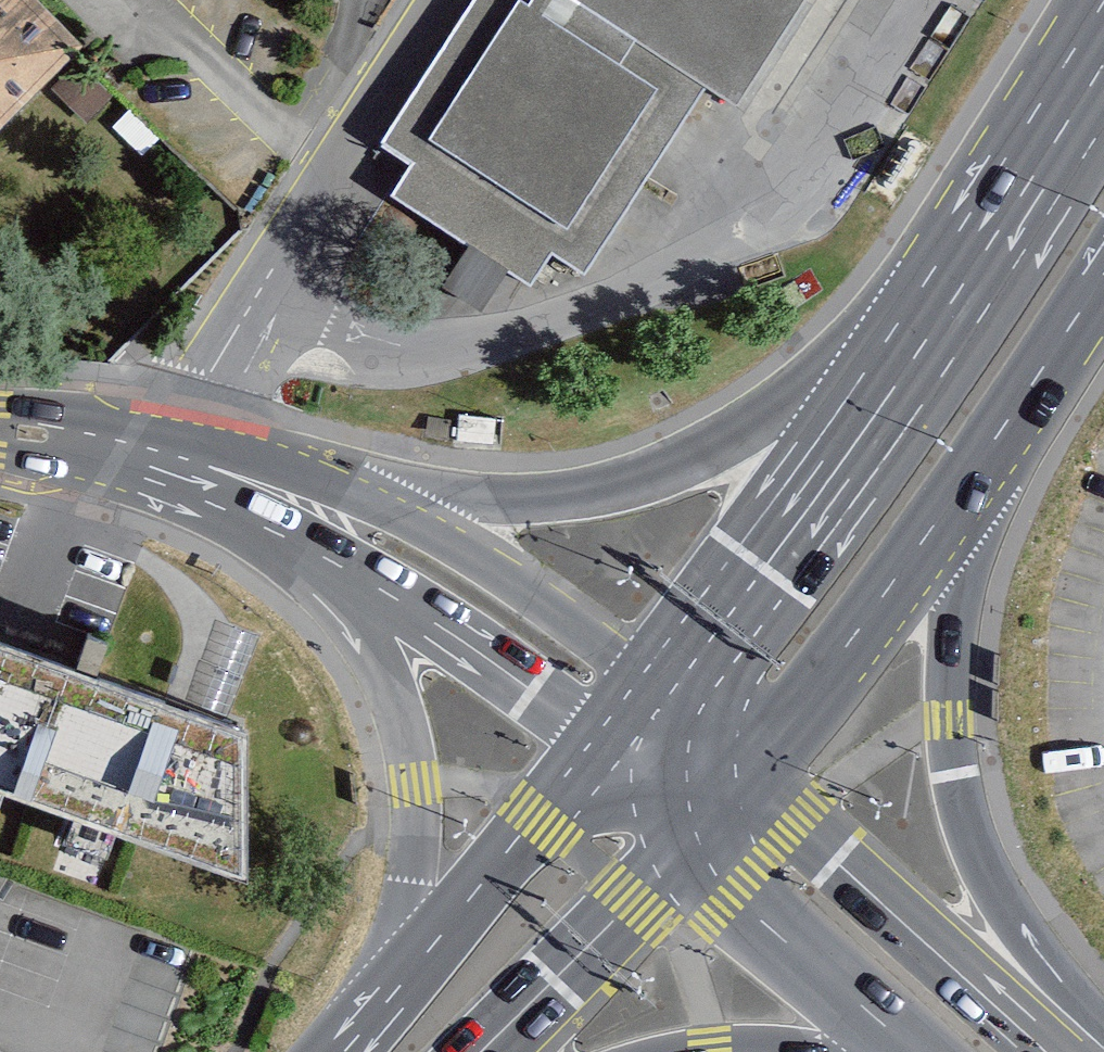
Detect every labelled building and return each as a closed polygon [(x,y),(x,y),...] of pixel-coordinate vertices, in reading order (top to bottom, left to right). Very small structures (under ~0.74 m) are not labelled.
[(99,25),(73,0),(0,0),(0,126),(99,25)] [(541,2),(538,0),(479,0),(396,133),(420,149),(397,186),(473,233),(448,272),(495,301),(520,262),(546,278),(566,247),(598,267),(719,73),(759,98),(820,0),(542,0),(541,2)] [(242,884),(240,730),(0,644),(0,798),(242,884)]
